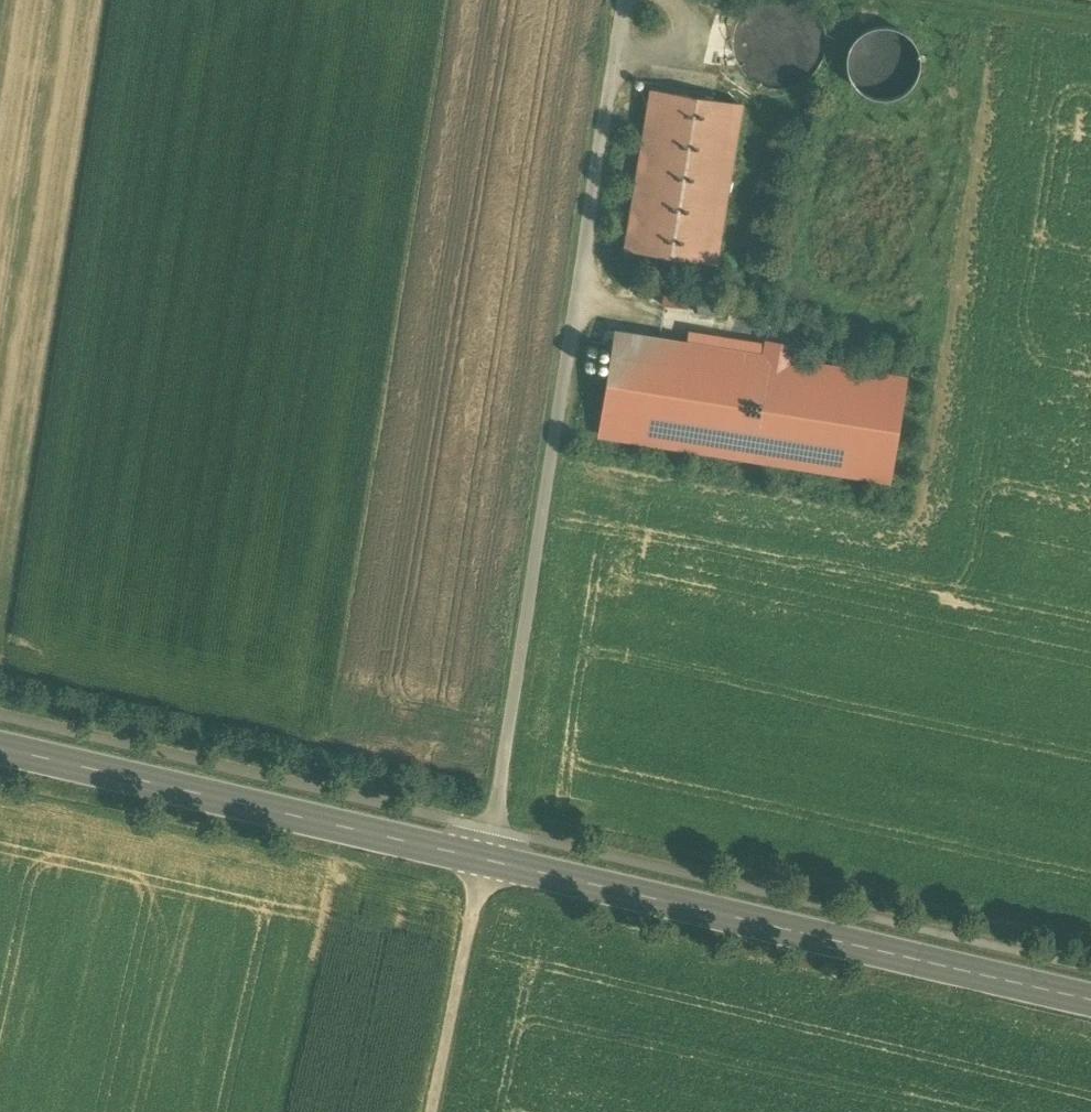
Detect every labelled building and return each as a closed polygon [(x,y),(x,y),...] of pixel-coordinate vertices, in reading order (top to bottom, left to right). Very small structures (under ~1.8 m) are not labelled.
[(643,86),(643,85),(643,83),(642,82),(641,81),(639,80),(637,81),(636,82),(635,83),(635,85),(635,86),(636,88),(637,89),(639,89),(641,89),(642,88),(643,86)] [(633,93),(633,95),(633,97),(634,99),(636,100),(638,100),(640,100),(641,99),(642,97),(643,95),(642,93),(641,92),(640,91),(638,90),(636,91),(634,92),(633,93)] [(740,105),(651,91),(626,249),(715,263),(740,105)] [(631,105),(631,107),(631,109),(632,111),(634,112),(636,113),(638,112),(640,111),(641,109),(642,107),(641,105),(640,103),(638,102),(636,102),(634,102),(632,103),(631,105)] [(600,438),(892,485),(909,380),(617,333),(600,438)]
